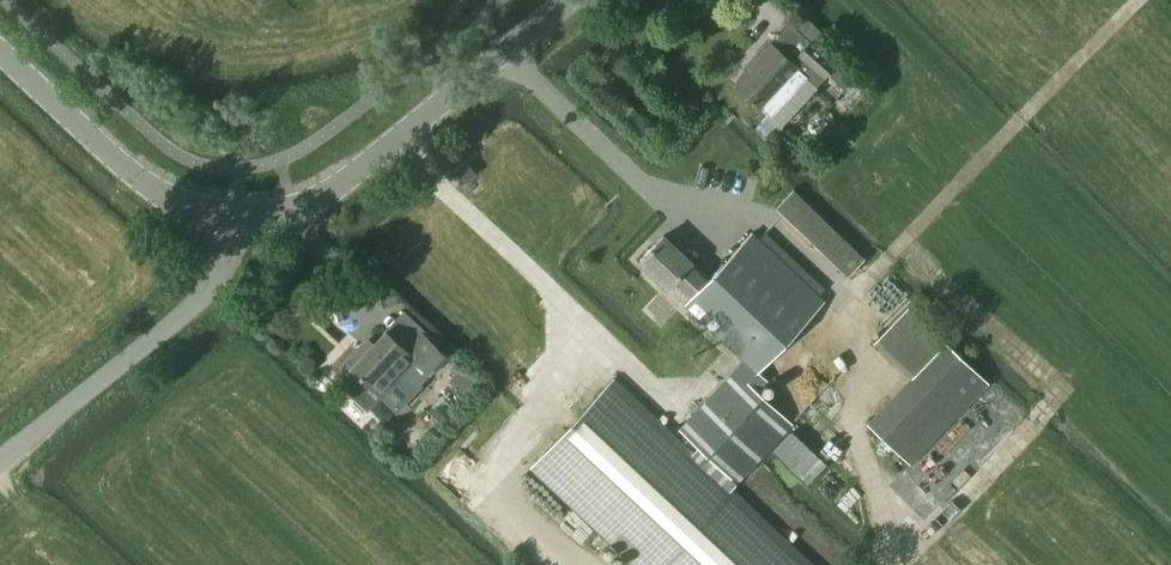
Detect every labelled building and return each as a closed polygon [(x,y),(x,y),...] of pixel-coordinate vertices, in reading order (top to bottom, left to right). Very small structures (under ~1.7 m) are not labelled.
[(809,40),(798,54),(805,60),(798,68),(808,76),(818,85),(825,77),(837,64),(835,62),(823,52),(819,49),(817,47),(816,46),(811,42),(809,40)] [(751,68),(736,84),(762,107),(771,116),(808,76),(798,68),(769,41),(755,55),(759,59),(751,68)] [(830,74),(846,89),(858,76),(860,74),(844,59),(830,74)] [(594,72),(594,78),(598,83),(604,84),(609,80),(610,73),(606,69),(599,68),(594,72)] [(814,156),(799,142),(786,155),(801,169),(814,156)] [(476,173),(466,161),(454,171),(463,183),(476,173)] [(775,207),(848,277),(866,258),(793,189),(775,207)] [(687,300),(684,302),(744,359),(756,370),(826,300),(753,230),(708,278),(707,278),(690,296),(687,300)] [(664,235),(641,259),(668,285),(669,283),(673,280),(690,296),(707,278),(690,262),(691,261),(664,235)] [(990,383),(906,308),(877,337),(915,371),(870,422),(912,463),(990,383)] [(362,345),(341,367),(357,382),(357,383),(349,391),(368,409),(381,396),(406,368),(415,359),(431,374),(448,355),(422,331),(406,348),(386,330),(375,342),(368,350),(362,345)] [(735,369),(678,428),(737,484),(793,424),(758,391),(767,382),(761,377),(755,371),(756,370),(744,359),(735,369)] [(467,397),(481,382),(463,365),(449,381),(467,397)] [(719,475),(614,376),(531,466),(635,564),(815,564),(719,475)]
